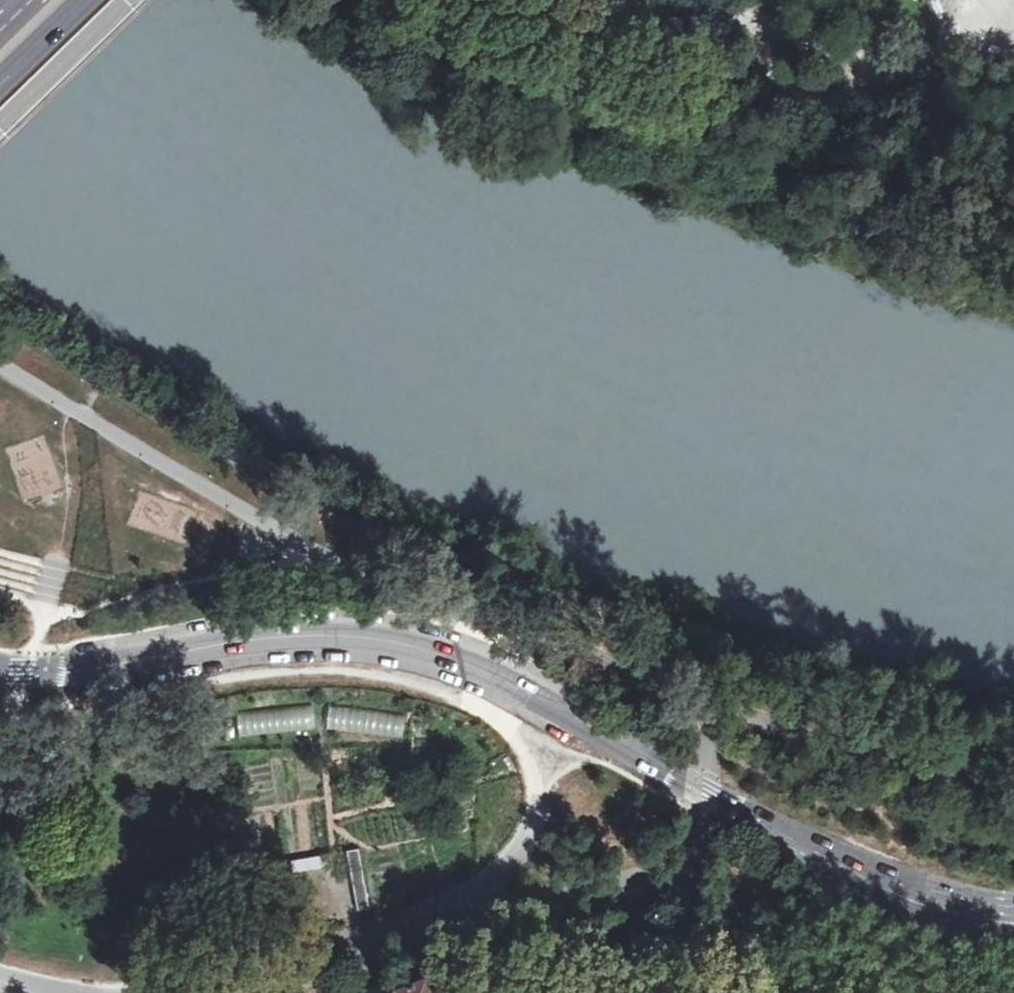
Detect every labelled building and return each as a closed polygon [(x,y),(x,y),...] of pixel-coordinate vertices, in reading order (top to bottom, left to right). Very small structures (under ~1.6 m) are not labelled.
[(238,712),(241,737),(315,730),(312,705),(238,712)] [(406,716),(330,706),(326,730),(403,741),(406,716)] [(355,846),(301,862),(307,880),(327,874),(340,918),(374,908),(355,846)] [(427,977),(399,988),(401,992),(433,992),(427,977)]
